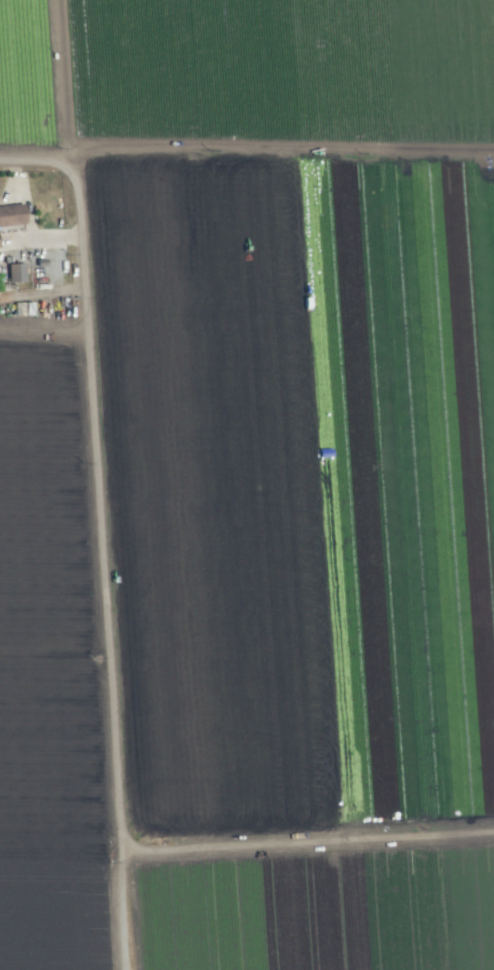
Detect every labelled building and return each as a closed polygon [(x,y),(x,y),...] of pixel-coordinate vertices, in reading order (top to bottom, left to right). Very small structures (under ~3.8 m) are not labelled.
[(23,224),(22,203),(0,204),(0,225),(23,224)] [(23,263),(6,263),(7,282),(24,281),(23,263)]
